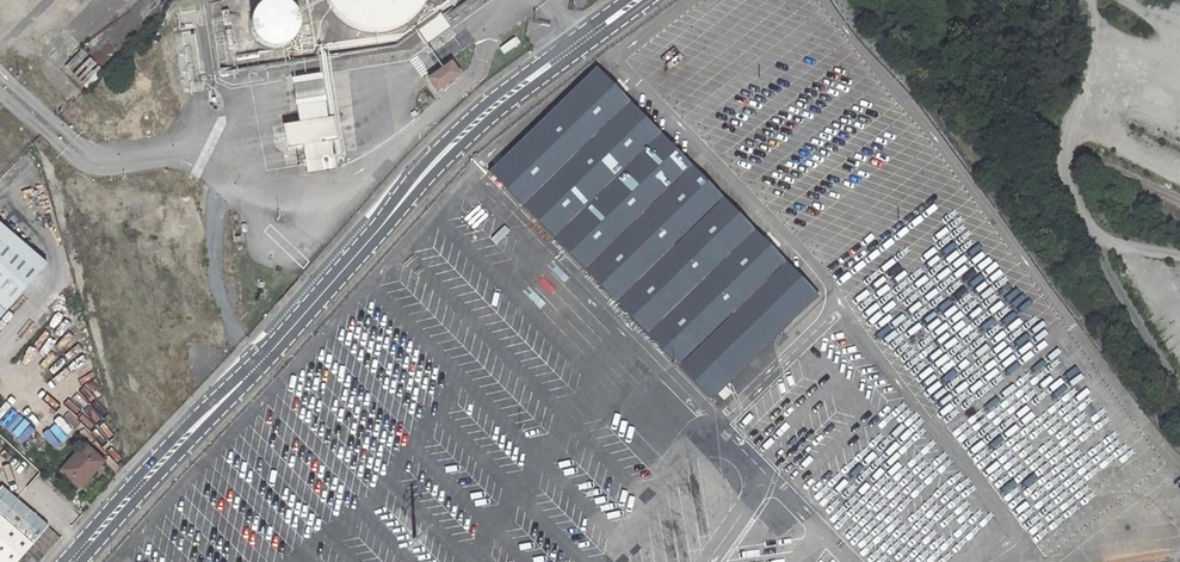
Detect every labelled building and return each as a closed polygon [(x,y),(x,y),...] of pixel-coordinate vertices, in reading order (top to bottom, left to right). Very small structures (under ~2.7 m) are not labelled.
[(296,37),(299,34),(300,30),(301,26),(302,22),(301,18),(300,14),(299,10),(297,6),(294,3),(291,1),(290,0),(263,0),(260,2),(254,8),(252,11),(251,15),(250,19),(250,23),(251,28),(252,32),(254,35),(257,38),(260,41),(263,44),(267,46),(271,47),(275,47),(279,47),(287,45),(290,43),(294,40),(296,37)] [(328,4),(331,10),(339,19),(343,23),(348,26),(354,29),(365,33),(371,33),(377,34),(383,33),(389,32),(394,31),(403,26),(412,20),(416,16),(419,12),(422,8),(424,3),(426,0),(326,0),(328,4)] [(446,7),(419,25),(427,35),(453,18),(446,7)] [(449,62),(428,78),(435,88),(457,73),(449,62)] [(711,399),(818,295),(596,69),(489,171),(711,399)] [(327,71),(287,77),(301,163),(341,156),(327,71)] [(50,264),(0,223),(0,322),(50,264)] [(273,301),(267,296),(262,302),(268,307),(273,301)] [(85,444),(61,469),(79,485),(102,460),(85,444)] [(49,523),(3,483),(0,487),(0,561),(17,561),(49,523)]
